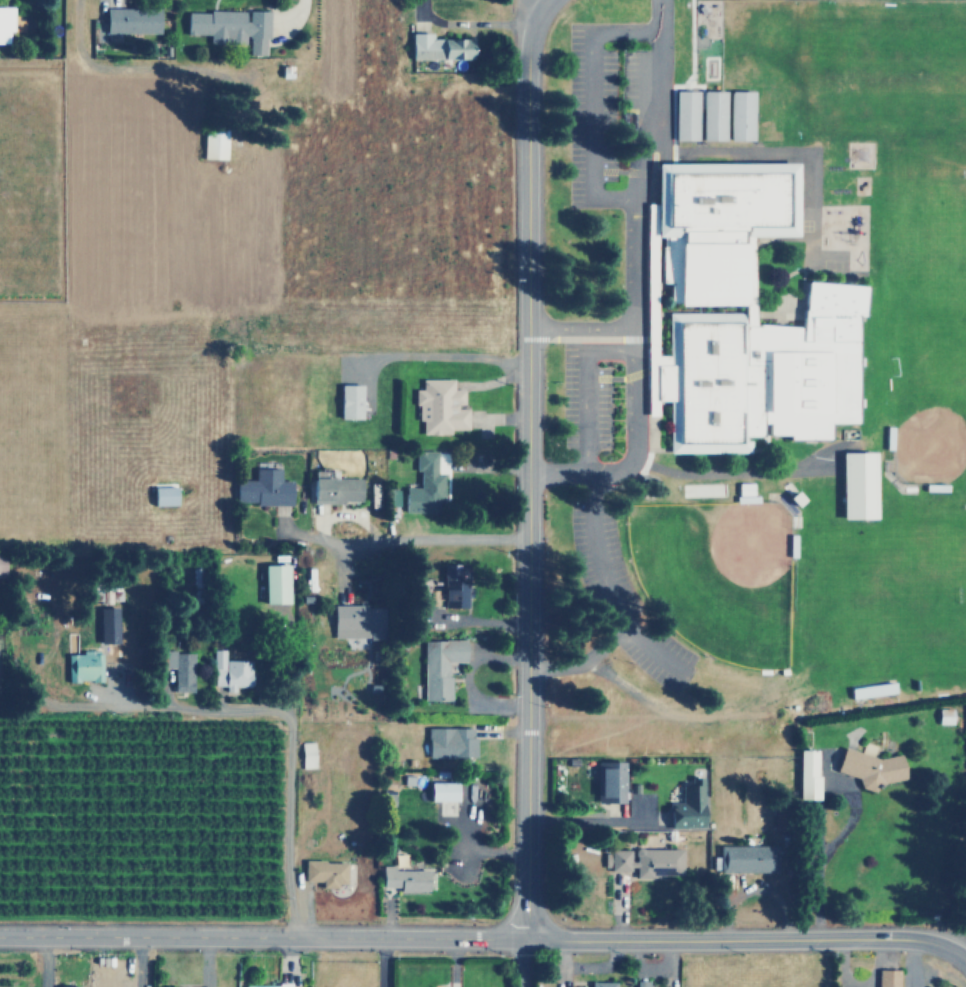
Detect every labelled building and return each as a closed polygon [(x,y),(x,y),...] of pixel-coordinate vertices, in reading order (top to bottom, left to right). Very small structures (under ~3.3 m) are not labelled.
[(12,43),(12,31),(17,31),(17,6),(0,6),(0,43),(12,43)] [(100,33),(157,33),(157,8),(100,8),(100,33)] [(206,43),(246,44),(246,49),(264,49),(265,11),(182,9),(182,33),(206,33),(206,43)] [(429,33),(406,33),(407,60),(470,58),(469,37),(429,38),(429,33)] [(729,92),(750,91),(752,140),(731,141),(729,92)] [(672,92),(694,92),(696,142),(674,143),(672,92)] [(699,92),(722,92),(725,141),(702,142),(699,92)] [(199,160),(224,160),(224,129),(199,129),(199,160)] [(801,327),(806,280),(865,288),(861,326),(862,426),(832,427),(832,438),(750,439),(750,454),(666,455),(665,403),(656,403),(656,417),(645,417),(643,203),(654,203),(655,357),(665,356),(664,239),(658,240),(657,167),(797,166),(798,240),(754,240),(755,327),(801,327)] [(452,378),(419,379),(420,389),(416,389),(416,433),(465,433),(465,388),(452,388),(452,378)] [(338,384),(338,419),(361,419),(361,384),(338,384)] [(442,472),(436,472),(436,451),(416,451),(416,489),(390,489),(391,512),(442,512),(442,472)] [(840,518),(875,518),(874,451),(839,451),(840,518)] [(291,479),(279,479),(279,467),(253,467),(253,481),(232,481),(233,505),(291,505),(291,479)] [(308,474),(308,503),(361,502),(361,478),(336,478),(336,473),(308,474)] [(151,486),(152,505),(174,504),(173,485),(151,486)] [(466,562),(440,563),(441,599),(451,599),(451,606),(466,606),(466,562)] [(262,602),(286,601),(285,563),(261,563),(262,602)] [(436,589),(426,589),(426,581),(409,580),(408,604),(436,604),(436,589)] [(97,607),(98,642),(117,642),(116,606),(97,607)] [(423,700),(449,699),(449,661),(464,661),(463,639),(422,639),(423,700)] [(225,659),(225,649),(213,649),(213,685),(225,685),(225,691),(235,691),(235,685),(251,685),(250,659),(225,659)] [(65,652),(66,681),(102,680),(101,651),(65,652)] [(192,651),(160,651),(160,667),(174,667),(173,691),(192,691),(192,651)] [(849,685),(849,696),(894,693),(894,682),(849,685)] [(937,723),(951,723),(951,708),(937,708),(937,723)] [(426,756),(474,757),(475,736),(472,736),(472,727),(427,726),(426,756)] [(313,741),(300,742),(301,767),(314,767),(313,741)] [(834,770),(857,777),(858,787),(860,787),(903,780),(899,753),(878,757),(842,746),(834,770)] [(817,799),(817,749),(797,749),(797,799),(817,799)] [(622,760),(607,760),(607,766),(596,766),(596,802),(623,801),(622,760)] [(700,776),(693,777),(693,783),(680,783),(681,801),(666,801),(667,827),(702,825),(700,776)] [(427,800),(455,800),(456,782),(428,781),(427,800)] [(717,871),(776,872),(776,845),(718,845),(717,871)] [(681,848),(633,847),(633,859),(629,859),(629,849),(609,849),(609,869),(634,870),(634,875),(680,875),(681,848)] [(320,885),(344,886),(344,861),(303,860),(303,881),(320,881),(320,885)] [(392,869),(392,865),(380,865),(380,886),(397,887),(397,890),(425,891),(425,869),(392,869)] [(899,968),(877,968),(876,986),(898,986),(899,968)]
